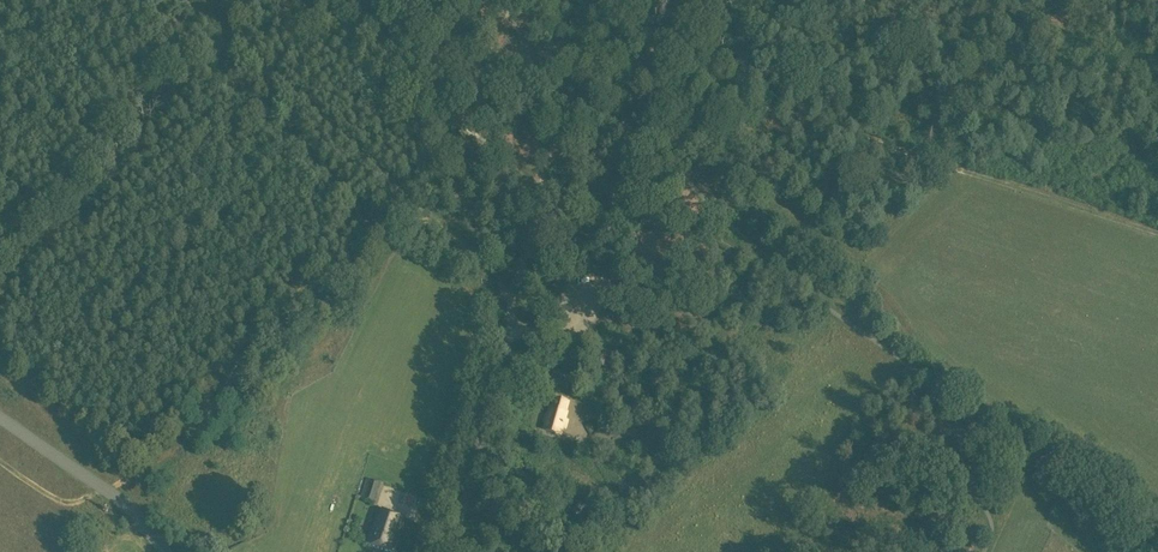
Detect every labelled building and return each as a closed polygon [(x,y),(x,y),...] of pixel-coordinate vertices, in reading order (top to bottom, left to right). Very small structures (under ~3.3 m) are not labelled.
[(608,355),(598,352),(595,365),(604,368),(608,355)] [(554,400),(546,429),(561,433),(568,404),(554,400)] [(374,504),(380,483),(367,479),(360,499),(374,504)] [(405,518),(377,508),(365,543),(390,551),(394,551),(405,518)]
